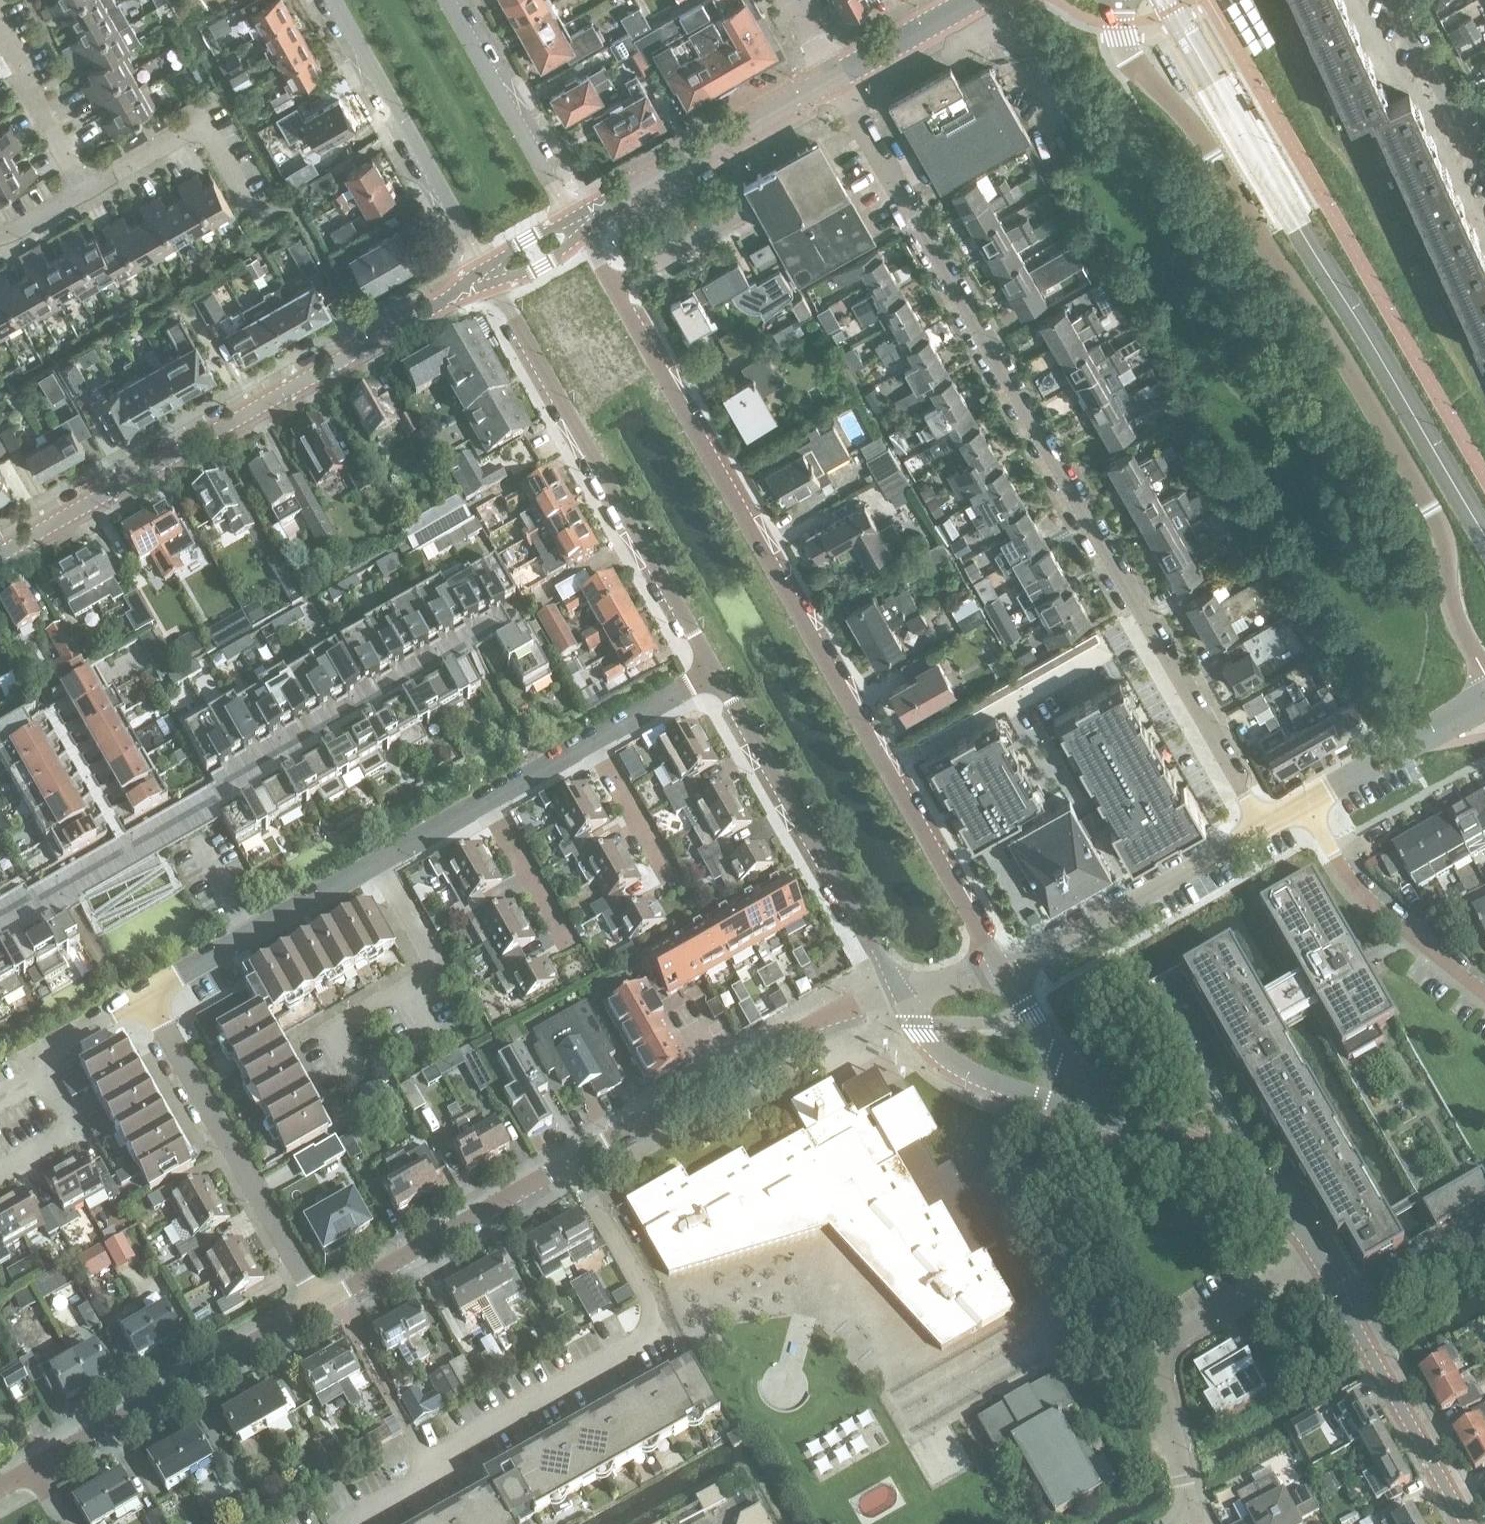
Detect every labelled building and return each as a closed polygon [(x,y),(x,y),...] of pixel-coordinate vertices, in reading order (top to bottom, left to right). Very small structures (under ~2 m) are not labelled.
[(49,4),(54,14),(79,0),(55,0),(49,4)] [(54,14),(60,24),(71,18),(76,26),(116,4),(114,0),(79,0),(54,14)] [(268,3),(266,0),(250,0),(241,6),(246,16),(252,25),(255,23),(260,33),(291,16),(283,0),(274,0),(268,3)] [(516,21),(549,2),(548,0),(504,0),(516,21)] [(745,0),(700,0),(650,28),(633,38),(646,62),(659,54),(687,102),(774,52),(745,0)] [(846,17),(873,2),(872,0),(836,0),(846,17)] [(1371,111),(1387,104),(1340,0),(1293,0),(1349,122),(1371,111)] [(549,2),(516,21),(528,42),(561,24),(549,2)] [(75,51),(119,27),(128,22),(117,3),(116,4),(76,26),(81,35),(70,41),(75,51)] [(627,27),(644,18),(638,7),(616,20),(622,30),(627,27)] [(225,13),(208,23),(216,36),(233,27),(225,13)] [(263,45),(268,53),(302,34),(291,16),(260,33),(266,43),(263,45)] [(1459,25),(1463,33),(1477,25),(1472,17),(1459,25)] [(627,27),(630,32),(610,43),(618,58),(623,55),(630,67),(635,65),(638,72),(649,66),(646,62),(633,38),(650,28),(644,18),(627,27)] [(128,22),(119,27),(75,51),(81,61),(93,55),(97,63),(89,68),(89,69),(130,46),(119,28),(128,23),(128,22)] [(535,65),(541,65),(589,37),(583,27),(568,36),(561,24),(528,42),(535,54),(533,60),(535,65)] [(1468,41),(1482,33),(1477,25),(1463,33),(1468,41)] [(276,60),(281,70),(312,53),(302,34),(268,53),(273,62),(276,60)] [(88,94),(131,70),(135,68),(124,50),(130,47),(130,46),(89,69),(94,77),(83,83),(88,94)] [(237,53),(225,59),(233,73),(245,67),(237,53)] [(284,82),(289,91),(323,72),(312,53),(281,70),(287,80),(284,82)] [(604,104),(592,82),(609,72),(604,65),(579,79),(575,75),(564,81),(565,87),(553,94),(549,99),(555,109),(561,109),(566,117),(588,104),(592,111),(604,104)] [(233,73),(230,75),(237,88),(252,79),(245,67),(233,73)] [(1029,138),(994,75),(989,67),(981,69),(958,83),(949,67),(889,101),(920,155),(939,189),(1029,138)] [(110,106),(142,88),(149,84),(147,80),(139,84),(131,70),(88,94),(94,104),(105,97),(110,106)] [(617,100),(638,135),(663,121),(662,120),(664,114),(658,104),(653,104),(635,74),(625,79),(633,95),(622,100),(621,98),(617,100)] [(149,84),(142,88),(110,106),(115,115),(104,121),(110,132),(157,106),(148,91),(152,89),(149,84)] [(287,90),(271,99),(277,110),(294,101),(287,90)] [(1478,348),(1480,352),(1484,349),(1484,261),(1409,94),(1387,104),(1371,111),(1478,348)] [(321,151),(335,142),(334,140),(355,127),(339,99),(304,119),(297,107),(260,128),(271,147),(287,137),(289,142),(309,130),(321,151)] [(604,104),(592,111),(604,132),(601,137),(606,147),(613,147),(614,149),(638,135),(617,100),(609,104),(610,107),(607,109),(604,104)] [(15,135),(10,125),(0,131),(0,144),(15,135)] [(0,144),(0,169),(15,160),(10,152),(21,145),(15,135),(0,144)] [(776,165),(775,164),(743,183),(771,232),(768,234),(797,285),(874,242),(817,142),(776,165)] [(345,174),(356,193),(384,177),(373,158),(345,174)] [(15,160),(0,169),(0,195),(38,174),(31,163),(20,169),(15,160)] [(329,169),(309,181),(315,191),(334,180),(329,169)] [(950,192),(963,213),(988,199),(997,194),(1010,186),(1005,177),(993,183),(986,172),(976,178),(950,192)] [(232,211),(214,179),(204,184),(198,173),(188,179),(213,222),(226,215),(230,221),(235,218),(232,211)] [(356,193),(367,212),(395,195),(384,177),(356,193)] [(198,240),(203,237),(199,230),(213,222),(188,179),(178,184),(184,195),(175,201),(198,240)] [(1015,196),(1010,186),(997,194),(1003,203),(1015,196)] [(332,197),(336,204),(345,199),(341,191),(332,197)] [(1048,191),(1033,199),(1041,214),(1057,205),(1057,199),(1054,194),(1050,192),(1048,191)] [(198,240),(175,201),(167,205),(160,194),(151,200),(175,244),(174,244),(176,248),(190,239),(193,243),(198,240)] [(345,199),(336,204),(340,212),(350,206),(345,199)] [(963,213),(974,233),(999,219),(988,199),(963,213)] [(146,217),(138,222),(156,254),(160,261),(165,258),(162,251),(174,244),(175,244),(151,200),(150,200),(140,206),(146,217)] [(398,212),(386,219),(390,226),(402,218),(398,212)] [(138,222),(129,227),(123,216),(113,222),(137,265),(136,265),(139,269),(153,260),(155,264),(160,261),(156,254),(138,222)] [(974,233),(986,253),(1011,239),(1032,226),(1027,218),(1005,229),(999,219),(974,233)] [(351,219),(330,231),(337,243),(357,231),(351,219)] [(109,238),(101,242),(97,234),(96,234),(119,275),(118,276),(122,283),(128,280),(124,272),(136,265),(137,265),(113,222),(103,228),(109,238)] [(410,223),(399,229),(352,255),(371,288),(417,261),(410,249),(421,243),(410,223)] [(986,253),(997,274),(1022,259),(1017,249),(1038,236),(1032,226),(1011,239),(986,253)] [(71,234),(95,278),(99,285),(117,274),(118,276),(119,275),(96,234),(87,239),(80,228),(71,234)] [(67,251),(58,256),(80,295),(86,292),(82,285),(95,278),(71,234),(60,240),(67,251)] [(301,239),(288,246),(300,266),(302,265),(303,266),(312,260),(301,239)] [(760,266),(775,258),(773,253),(774,252),(767,241),(750,251),(756,262),(757,262),(760,266)] [(997,274),(1009,294),(1077,254),(1071,245),(1028,269),(1022,259),(997,274)] [(875,249),(832,275),(838,285),(862,272),(868,282),(889,270),(881,255),(879,256),(875,249)] [(1085,249),(1077,254),(1082,264),(1091,259),(1085,249)] [(58,256),(49,261),(43,250),(33,255),(60,302),(73,295),(75,298),(80,295),(58,256)] [(1077,254),(1009,294),(1021,315),(1046,300),(1040,289),(1082,264),(1077,254)] [(61,305),(60,302),(33,255),(23,261),(29,272),(21,278),(43,316),(61,305)] [(257,256),(245,262),(254,278),(263,272),(265,271),(265,270),(268,268),(264,261),(261,263),(257,256)] [(760,310),(764,317),(790,296),(792,293),(793,292),(792,290),(780,272),(780,271),(778,270),(777,270),(756,282),(754,279),(749,282),(737,262),(700,283),(701,284),(697,286),(704,300),(708,297),(713,304),(731,294),(734,299),(736,302),(739,305),(743,308),(748,310),(752,310),(756,310),(760,310)] [(868,282),(873,291),(851,304),(857,316),(899,291),(896,285),(897,284),(889,270),(868,282)] [(12,282),(6,271),(0,274),(0,285),(20,321),(34,313),(38,320),(43,316),(21,278),(12,282)] [(1102,280),(1089,288),(1095,297),(1107,289),(1102,280)] [(290,293),(307,323),(329,311),(312,281),(290,293)] [(0,285),(0,329),(1,332),(5,338),(10,335),(7,329),(20,321),(0,285)] [(689,334),(711,321),(700,303),(704,300),(697,286),(693,289),(692,288),(688,291),(686,287),(674,294),(675,298),(670,301),(689,334)] [(212,287),(194,298),(207,320),(225,309),(212,287)] [(286,335),(307,323),(290,293),(277,300),(271,288),(262,293),(263,296),(286,335)] [(884,327),(891,323),(913,310),(905,296),(903,297),(899,291),(857,316),(862,325),(877,316),(884,327)] [(243,308),(265,347),(286,335),(263,296),(243,308)] [(810,310),(802,296),(791,305),(799,317),(810,310)] [(1039,322),(1051,343),(1077,329),(1101,315),(1095,306),(1071,319),(1065,308),(1039,322)] [(173,308),(163,314),(168,323),(178,317),(173,308)] [(874,346),(880,356),(923,331),(919,325),(921,324),(913,310),(891,323),(898,335),(896,336),(897,336),(887,341),(885,338),(874,346)] [(112,311),(95,321),(99,328),(116,319),(112,311)] [(830,317),(823,321),(829,331),(830,330),(839,325),(841,324),(835,314),(830,317)] [(1051,343),(1062,363),(1088,349),(1082,338),(1106,324),(1101,315),(1077,329),(1051,343)] [(169,355),(189,390),(214,376),(194,341),(180,316),(168,323),(167,324),(180,348),(169,355)] [(226,329),(244,360),(265,347),(248,317),(226,329)] [(799,336),(791,322),(773,332),(781,347),(799,336)] [(839,325),(830,330),(836,341),(845,336),(839,325)] [(732,327),(718,335),(730,356),(744,348),(732,327)] [(926,337),(923,331),(880,356),(885,365),(897,360),(896,356),(907,350),(914,363),(936,350),(928,336),(926,337)] [(443,384),(466,423),(485,456),(529,431),(472,333),(403,373),(417,399),(443,384)] [(94,345),(77,355),(84,366),(100,356),(94,345)] [(144,369),(164,404),(189,390),(169,355),(161,359),(153,345),(145,350),(153,364),(144,369)] [(1062,363),(1074,384),(1100,369),(1121,356),(1116,347),(1105,353),(1105,354),(1094,359),(1088,349),(1062,363)] [(914,363),(893,375),(905,395),(915,389),(946,371),(942,365),(944,364),(936,350),(914,363)] [(728,389),(752,432),(776,418),(763,394),(782,383),(765,352),(742,365),(749,377),(728,389)] [(1074,384),(1085,404),(1111,389),(1105,379),(1129,364),(1124,355),(1121,356),(1100,369),(1074,384)] [(120,383),(140,418),(164,404),(144,369),(139,372),(132,358),(124,363),(132,376),(120,383)] [(75,360),(61,368),(74,390),(87,383),(75,360)] [(54,398),(68,390),(53,366),(40,373),(54,398)] [(950,377),(946,371),(915,389),(894,402),(900,411),(910,405),(917,401),(931,393),(937,403),(959,390),(951,376),(950,377)] [(107,392),(93,400),(102,417),(105,416),(115,433),(137,421),(136,420),(140,418),(120,383),(115,375),(101,382),(107,392)] [(1111,389),(1085,404),(1097,424),(1144,396),(1161,386),(1156,377),(1117,400),(1111,389)] [(867,389),(858,395),(870,415),(879,410),(867,389)] [(1162,389),(1150,395),(1157,407),(1169,400),(1162,389)] [(55,398),(63,415),(80,406),(72,390),(55,398)] [(968,404),(959,390),(937,403),(943,413),(931,420),(921,427),(926,437),(948,425),(970,412),(966,405),(968,404)] [(369,444),(397,429),(375,391),(348,406),(369,444)] [(1123,409),(1097,424),(1109,445),(1134,430),(1127,417),(1149,404),(1144,396),(1123,409)] [(948,425),(951,432),(918,450),(924,460),(936,453),(946,449),(959,442),(965,452),(987,439),(979,425),(978,426),(970,412),(948,425)] [(62,462),(85,449),(67,417),(44,431),(62,462)] [(405,418),(396,424),(406,442),(415,437),(405,418)] [(316,486),(345,471),(318,422),(294,436),(304,455),(299,457),(316,486)] [(0,430),(0,431),(10,448),(21,442),(10,424),(0,430)] [(833,425),(812,437),(781,454),(784,460),(766,470),(776,488),(779,486),(786,498),(825,475),(822,471),(849,454),(833,425)] [(62,462),(44,431),(36,435),(41,443),(26,452),(39,475),(62,462)] [(905,435),(893,442),(899,452),(911,446),(905,435)] [(987,439),(965,452),(970,462),(948,475),(954,485),(982,469),(997,460),(994,454),(995,453),(987,439)] [(1106,464),(1118,485),(1143,471),(1165,458),(1173,453),(1176,452),(1170,443),(1138,462),(1131,450),(1106,464)] [(866,458),(877,477),(898,464),(887,445),(866,458)] [(265,453),(256,458),(262,466),(248,474),(279,528),(301,515),(322,552),(337,544),(299,478),(285,486),(265,453)] [(1173,453),(1165,458),(1171,468),(1180,463),(1173,453)] [(483,477),(469,455),(446,468),(466,503),(507,480),(500,468),(483,477)] [(1118,485),(1130,505),(1155,491),(1149,481),(1171,468),(1165,458),(1143,471),(1118,485)] [(997,460),(982,469),(954,485),(956,490),(959,494),(976,485),(982,495),(1010,479),(1002,465),(1001,466),(997,460)] [(888,496),(910,483),(898,464),(877,477),(888,496)] [(347,474),(359,496),(369,491),(357,469),(347,474)] [(11,490),(0,470),(0,496),(11,490)] [(509,512),(526,502),(532,514),(563,496),(552,477),(504,504),(509,512)] [(224,479),(192,496),(212,531),(225,523),(235,539),(252,529),(224,479)] [(977,525),(1005,509),(1020,500),(1017,494),(1018,493),(1010,479),(982,495),(977,498),(983,508),(977,511),(971,516),(977,525)] [(932,485),(920,492),(925,501),(935,496),(937,494),(932,485)] [(1130,505),(1142,526),(1189,498),(1183,489),(1161,502),(1155,491),(1130,505)] [(1142,526),(1153,546),(1191,524),(1185,514),(1194,508),(1193,506),(1201,502),(1196,494),(1189,498),(1142,526)] [(526,542),(543,533),(574,515),(563,496),(532,514),(538,525),(521,534),(526,542)] [(935,496),(925,501),(934,517),(944,511),(935,496)] [(990,531),(996,541),(1033,520),(1025,506),(1024,507),(1020,500),(1005,509),(977,525),(982,535),(986,534),(990,531)] [(400,532),(407,544),(413,555),(468,524),(454,501),(400,532)] [(878,526),(864,503),(804,537),(818,560),(852,539),(852,541),(878,526)] [(491,506),(481,511),(491,533),(502,528),(491,506)] [(1231,506),(1221,513),(1230,528),(1241,521),(1231,506)] [(143,522),(161,554),(174,576),(184,570),(171,549),(183,542),(165,510),(143,522)] [(574,515),(543,533),(526,542),(530,550),(547,541),(553,551),(584,533),(574,515)] [(950,515),(937,522),(946,539),(959,531),(950,515)] [(878,526),(852,541),(866,564),(905,542),(891,519),(879,527),(878,526)] [(996,541),(1002,551),(997,554),(994,557),(999,566),(1001,565),(1028,550),(1043,541),(1040,535),(1041,534),(1033,520),(996,541)] [(475,521),(461,529),(467,540),(481,531),(475,521)] [(140,566),(151,560),(164,582),(174,576),(161,554),(143,522),(121,535),(140,566)] [(1153,546),(1165,566),(1211,539),(1206,530),(1197,535),(1191,524),(1153,546)] [(279,528),(272,531),(281,547),(288,543),(279,528)] [(547,580),(596,553),(584,533),(553,551),(559,562),(542,572),(547,580)] [(964,534),(949,542),(957,555),(971,546),(964,534)] [(447,537),(433,545),(438,555),(453,547),(447,537)] [(1211,539),(1165,566),(1177,587),(1202,572),(1196,561),(1217,549),(1211,539)] [(926,565),(949,552),(941,540),(919,553),(926,565)] [(1035,572),(1056,560),(1048,546),(1047,547),(1043,541),(1028,550),(1001,565),(1006,574),(1017,567),(1024,578),(1034,573),(1035,572)] [(75,563),(73,564),(92,598),(93,599),(97,606),(98,605),(110,598),(113,602),(121,598),(114,586),(94,552),(84,558),(81,557),(76,560),(75,563)] [(392,554),(374,564),(381,578),(403,566),(398,556),(392,554)] [(266,563),(273,575),(291,607),(302,601),(297,593),(302,590),(281,555),(266,563)] [(975,559),(964,565),(973,581),(984,575),(975,559)] [(1017,597),(1022,606),(1066,581),(1063,575),(1064,574),(1056,560),(1035,572),(1034,573),(1040,583),(1028,589),(1017,597)] [(468,574),(467,574),(489,613),(495,609),(496,612),(505,608),(503,605),(515,598),(495,562),(470,576),(468,574)] [(54,575),(50,577),(70,611),(75,619),(97,606),(92,598),(73,564),(63,570),(60,569),(55,571),(54,575)] [(1224,582),(1213,587),(1185,603),(1197,625),(1225,609),(1278,579),(1272,569),(1249,582),(1230,592),(1224,582)] [(489,613),(467,574),(443,588),(440,583),(439,583),(463,624),(468,621),(470,624),(478,620),(476,617),(487,611),(488,613),(489,613)] [(340,583),(346,594),(360,586),(354,575),(340,583)] [(1225,609),(1197,625),(1210,647),(1248,624),(1241,613),(1283,588),(1278,579),(1225,609)] [(611,580),(563,608),(568,617),(585,607),(591,617),(623,600),(611,580)] [(1066,581),(1022,606),(1028,616),(1039,611),(1041,610),(1047,620),(1080,601),(1071,586),(1070,587),(1066,581)] [(346,594),(340,583),(326,591),(332,602),(346,594)] [(463,624),(439,583),(414,597),(438,639),(443,635),(445,638),(453,634),(451,631),(463,624)] [(847,612),(861,636),(917,605),(907,586),(878,603),(874,596),(847,612)] [(970,589),(948,602),(956,615),(978,601),(970,589)] [(23,591),(0,604),(17,635),(40,622),(23,591)] [(153,623),(136,594),(125,601),(133,614),(127,618),(136,633),(153,623)] [(998,594),(984,602),(995,622),(1010,613),(998,594)] [(426,645),(436,639),(438,639),(414,597),(389,612),(413,653),(418,650),(420,653),(428,648),(426,645)] [(591,617),(598,628),(581,638),(585,646),(602,636),(633,618),(623,600),(591,617)] [(1049,645),(1090,623),(1086,616),(1088,615),(1080,601),(1047,620),(1052,629),(1043,634),(1049,645)] [(244,610),(252,625),(266,618),(257,603),(244,610)] [(875,661),(902,645),(892,628),(906,619),(913,631),(926,622),(917,605),(861,636),(875,661)] [(979,605),(956,617),(964,630),(986,617),(979,605)] [(297,608),(283,616),(289,626),(303,618),(297,608)] [(1294,608),(1271,623),(1274,628),(1281,623),(1291,640),(1301,635),(1312,653),(1319,648),(1294,608)] [(401,659),(411,654),(413,653),(389,612),(364,626),(389,670),(390,669),(388,667),(393,664),(395,667),(403,662),(401,659)] [(561,659),(576,651),(554,613),(539,622),(561,659)] [(1010,613),(995,622),(1006,642),(1021,633),(1010,613)] [(289,626),(283,616),(269,624),(275,634),(289,626)] [(633,618),(602,636),(585,646),(589,654),(606,644),(613,655),(644,637),(633,618)] [(1274,628),(1271,623),(1243,639),(1248,649),(1221,664),(1235,688),(1275,665),(1269,655),(1284,646),(1274,628)] [(389,670),(364,626),(363,626),(365,629),(340,643),(363,684),(370,681),(371,683),(379,679),(378,676),(389,670)] [(60,627),(47,634),(58,655),(61,653),(65,660),(51,668),(61,685),(85,671),(71,646),(71,647),(60,627)] [(529,627),(498,644),(510,665),(507,667),(508,669),(511,667),(525,693),(551,678),(536,653),(542,650),(529,627)] [(203,653),(193,635),(173,646),(183,664),(203,653)] [(233,644),(239,655),(253,647),(247,636),(233,644)] [(644,637),(613,655),(619,665),(601,675),(607,684),(655,656),(644,637)] [(73,645),(84,666),(96,659),(85,639),(73,645)] [(233,644),(219,652),(225,663),(239,655),(233,644)] [(333,644),(307,658),(332,702),(343,695),(345,698),(353,694),(352,691),(358,687),(333,644)] [(1030,645),(1015,653),(1022,664),(1036,656),(1030,645)] [(166,662),(158,648),(147,654),(155,669),(166,662)] [(901,666),(907,676),(913,674),(915,677),(892,689),(907,716),(954,690),(936,659),(926,665),(920,655),(901,666)] [(332,702),(307,658),(282,672),(306,714),(317,707),(319,710),(327,705),(325,702),(330,700),(331,702),(332,702)] [(181,669),(187,680),(201,672),(195,661),(181,669)] [(444,673),(442,674),(443,677),(423,688),(441,719),(462,706),(459,701),(466,697),(467,700),(469,699),(468,697),(480,689),(464,661),(463,662),(464,665),(445,676),(444,673)] [(167,677),(175,673),(169,662),(154,670),(160,681),(167,677)] [(173,688),(187,680),(181,669),(175,673),(167,677),(173,688)] [(306,714),(282,672),(257,687),(281,728),(292,721),(294,724),(302,720),(300,717),(306,714)] [(107,696),(95,675),(52,700),(53,702),(64,695),(70,704),(57,708),(64,722),(113,694),(112,693),(107,696)] [(568,681),(578,698),(589,692),(579,675),(568,681)] [(1296,677),(1286,683),(1295,699),(1302,712),(1312,706),(1305,694),(1296,677)] [(1120,681),(1054,718),(1055,720),(1067,741),(1068,742),(1072,750),(1073,752),(1083,770),(1084,772),(1095,790),(1096,792),(1104,806),(1080,819),(1086,829),(1109,816),(1114,824),(1110,826),(1131,863),(1134,862),(1133,860),(1153,849),(1153,851),(1156,849),(1155,848),(1179,834),(1179,836),(1182,834),(1181,833),(1201,822),(1202,823),(1204,822),(1184,785),(1180,787),(1121,683),(1120,681)] [(1334,694),(1327,681),(1317,686),(1324,699),(1334,694)] [(1295,699),(1286,683),(1285,682),(1276,687),(1293,717),(1302,712),(1295,699)] [(281,728),(257,687),(232,701),(256,742),(267,736),(269,739),(277,734),(275,731),(281,728)] [(403,699),(401,701),(403,703),(383,714),(406,754),(427,741),(419,727),(426,723),(427,726),(429,725),(427,723),(439,716),(440,719),(441,719),(423,688),(423,689),(424,691),(405,702),(403,699)] [(1281,724),(1269,703),(1261,690),(1242,702),(1249,714),(1254,711),(1260,720),(1265,717),(1271,730),(1281,724)] [(113,694),(64,722),(65,722),(76,716),(82,725),(68,729),(76,742),(124,715),(113,694)] [(1351,697),(1340,704),(1334,694),(1324,699),(1330,710),(1329,710),(1344,736),(1366,723),(1351,697)] [(256,742),(232,701),(207,715),(232,759),(233,758),(232,756),(242,750),(244,753),(252,748),(250,745),(256,742)] [(1344,736),(1329,710),(1318,716),(1312,706),(1302,712),(1307,722),(1322,748),(1344,736)] [(40,719),(39,718),(29,727),(24,719),(35,711),(34,710),(0,729),(0,758),(47,732),(40,719)] [(1322,748),(1307,722),(1302,712),(1293,717),(1299,727),(1287,735),(1286,735),(1301,761),(1322,748)] [(363,726),(361,727),(363,729),(343,741),(365,780),(387,767),(379,753),(385,749),(387,752),(389,751),(387,749),(398,743),(405,754),(406,754),(383,714),(382,715),(384,717),(365,728),(363,726)] [(76,742),(76,743),(88,737),(93,746),(80,750),(88,763),(131,738),(120,718),(125,715),(124,715),(76,742)] [(232,759),(207,715),(207,716),(208,718),(183,732),(206,774),(219,767),(220,770),(228,765),(227,762),(232,759)] [(996,718),(927,757),(928,759),(954,804),(955,805),(955,806),(960,803),(963,810),(958,814),(959,816),(960,815),(972,837),(971,837),(973,840),(1004,822),(1010,819),(1016,831),(1024,827),(1017,815),(1043,800),(1042,800),(1041,798),(1029,776),(1028,774),(1017,755),(1016,753),(1010,743),(1009,742),(997,720),(996,718)] [(668,738),(662,728),(642,740),(648,752),(657,747),(668,766),(704,745),(699,736),(701,735),(694,724),(668,738)] [(1286,735),(1287,735),(1281,724),(1271,730),(1277,740),(1264,748),(1278,773),(1301,761),(1286,735)] [(51,739),(41,748),(35,739),(47,732),(0,758),(0,762),(10,780),(59,752),(51,739)] [(131,738),(88,763),(88,764),(100,757),(105,766),(92,771),(100,784),(143,759),(131,738)] [(323,752),(321,753),(322,756),(303,767),(325,806),(347,794),(339,780),(345,776),(347,779),(348,778),(347,775),(358,769),(365,780),(343,741),(342,741),(344,743),(324,754),(323,752)] [(717,764),(710,752),(709,753),(704,745),(668,766),(661,770),(672,788),(663,793),(669,805),(697,789),(691,779),(717,764)] [(71,773),(63,760),(52,769),(47,760),(59,753),(59,752),(10,780),(22,801),(71,773)] [(143,759),(100,784),(100,785),(112,778),(117,787),(104,792),(112,805),(155,780),(143,759)] [(283,778),(281,779),(282,782),(262,793),(280,824),(301,811),(298,806),(305,802),(307,805),(308,804),(307,801),(318,795),(324,806),(325,806),(303,767),(302,767),(303,770),(284,781),(283,778)] [(82,794),(75,781),(64,790),(59,781),(71,774),(71,773),(22,801),(34,822),(82,794)] [(155,780),(112,805),(112,806),(124,799),(129,808),(116,813),(124,827),(167,802),(155,780)] [(573,793),(567,783),(567,782),(538,798),(545,810),(552,806),(562,824),(596,804),(586,786),(573,793)] [(702,826),(738,805),(734,797),(735,796),(728,784),(702,799),(697,789),(669,805),(675,816),(691,807),(702,826)] [(242,804),(240,805),(242,808),(221,820),(239,850),(261,837),(258,832),(264,828),(266,831),(268,830),(266,828),(277,821),(279,824),(280,824),(262,793),(263,796),(244,807),(242,804)] [(94,815),(87,802),(76,811),(71,802),(83,795),(82,794),(34,822),(46,843),(94,815)] [(1484,797),(1474,803),(1470,794),(1462,799),(1466,807),(1484,840),(1484,799),(1484,797)] [(1010,839),(1005,843),(1011,854),(1017,851),(1028,871),(1023,875),(1029,886),(1035,883),(1049,908),(1110,874),(1110,872),(1079,817),(1070,801),(1068,802),(1008,836),(1010,839)] [(572,857),(572,858),(592,846),(586,835),(607,824),(596,804),(562,824),(555,828),(565,846),(558,850),(565,861),(572,857)] [(751,825),(745,813),(743,814),(738,805),(702,826),(693,831),(703,850),(697,853),(703,865),(711,862),(731,849),(725,839),(751,825)] [(1466,807),(1456,813),(1451,805),(1444,809),(1448,818),(1472,858),(1484,851),(1484,840),(1466,807)] [(1472,858),(1448,818),(1438,823),(1433,814),(1425,819),(1431,828),(1454,868),(1472,858)] [(107,836),(99,823),(88,831),(83,822),(95,816),(94,815),(46,843),(58,864),(107,836)] [(1454,868),(1431,828),(1421,834),(1415,825),(1407,829),(1413,839),(1436,879),(1454,868)] [(521,833),(526,843),(537,837),(531,827),(521,833)] [(1436,879),(1413,839),(1403,844),(1397,835),(1389,840),(1394,848),(1402,862),(1401,862),(1403,866),(1404,866),(1417,889),(1436,879)] [(584,865),(595,883),(630,863),(619,844),(598,856),(592,846),(572,858),(578,869),(584,865)] [(449,889),(491,865),(480,845),(460,857),(453,847),(432,859),(434,861),(429,864),(438,879),(443,877),(449,889)] [(728,893),(773,867),(767,858),(769,857),(762,845),(737,860),(731,849),(711,862),(728,893)] [(605,916),(626,904),(620,893),(640,882),(630,863),(595,883),(604,900),(598,904),(605,916)] [(491,865),(449,889),(459,905),(452,910),(459,921),(466,918),(466,917),(487,905),(481,895),(502,884),(491,865)] [(1297,974),(1317,1007),(1342,1049),(1394,1019),(1359,958),(1311,875),(1258,906),(1297,974)] [(800,904),(798,905),(783,879),(777,883),(776,882),(768,886),(770,889),(759,896),(758,894),(757,894),(780,934),(808,918),(800,904)] [(702,884),(693,889),(700,902),(710,897),(702,884)] [(1464,885),(1454,890),(1458,899),(1468,893),(1464,885)] [(1413,886),(1402,892),(1410,907),(1422,901),(1413,886)] [(419,888),(413,891),(421,904),(434,897),(431,891),(419,888)] [(732,908),(732,909),(754,949),(780,934),(757,894),(751,897),(750,896),(743,900),(745,904),(733,910),(732,908)] [(1481,927),(1484,936),(1484,906),(1481,908),(1477,899),(1470,903),(1481,927)] [(601,918),(607,927),(612,936),(622,931),(628,942),(656,927),(664,923),(652,902),(631,914),(626,904),(605,916),(601,918)] [(466,918),(483,947),(524,923),(513,904),(493,916),(487,905),(466,917),(466,918)] [(255,985),(268,1009),(272,1016),(395,947),(372,905),(249,975),(255,985)] [(754,949),(732,909),(725,912),(725,911),(717,915),(719,918),(708,925),(707,923),(706,923),(729,963),(754,949)] [(21,937),(20,938),(45,982),(67,970),(59,955),(66,952),(67,955),(69,954),(82,978),(95,971),(81,946),(80,944),(64,916),(63,917),(64,919),(45,930),(43,928),(41,929),(43,931),(24,942),(21,937)] [(499,975),(519,964),(514,954),(534,942),(524,923),(483,947),(499,975)] [(681,937),(680,938),(703,978),(729,963),(706,923),(700,927),(699,925),(692,930),(693,933),(682,939),(681,937)] [(2,1003),(24,991),(16,977),(23,973),(24,976),(26,975),(24,972),(36,966),(45,982),(20,938),(19,938),(21,941),(2,952),(0,949),(0,999),(2,1003)] [(648,1085),(688,1062),(651,998),(663,991),(667,998),(703,978),(680,938),(639,961),(650,981),(645,984),(604,1008),(648,1085)] [(1362,1271),(1403,1248),(1277,1031),(1317,1007),(1297,974),(1266,992),(1257,997),(1228,946),(1181,974),(1192,994),(1191,994),(1198,1006),(1199,1005),(1231,1060),(1230,1061),(1236,1072),(1237,1072),(1260,1110),(1258,1111),(1265,1122),(1266,1122),(1270,1127),(1268,1128),(1275,1139),(1276,1139),(1289,1160),(1287,1161),(1294,1173),(1296,1172),(1299,1177),(1297,1178),(1304,1189),(1305,1188),(1336,1242),(1343,1238),(1362,1271)] [(801,971),(811,966),(801,950),(792,955),(801,971)] [(474,977),(462,958),(452,963),(457,971),(464,983),(474,977)] [(519,964),(499,975),(495,978),(506,997),(516,991),(523,1003),(558,983),(546,962),(525,974),(519,964)] [(776,964),(766,970),(775,986),(785,980),(776,964)] [(766,970),(757,975),(766,991),(775,986),(766,970)] [(741,984),(731,990),(740,1006),(750,1000),(741,984)] [(268,1009),(255,985),(246,991),(247,994),(243,996),(242,995),(241,995),(239,994),(197,1019),(196,1020),(195,1021),(196,1023),(209,1046),(210,1047),(212,1047),(222,1041),(287,1155),(327,1133),(260,1014),(268,1009)] [(780,993),(769,1000),(777,1013),(788,1007),(780,993)] [(716,1002),(706,1008),(714,1022),(724,1017),(716,1002)] [(623,1084),(622,1082),(616,1086),(609,1075),(615,1071),(608,1059),(615,1055),(586,1004),(532,1034),(540,1046),(533,1050),(548,1076),(549,1075),(548,1073),(553,1071),(562,1085),(575,1077),(586,1080),(597,1098),(623,1084)] [(150,1192),(195,1166),(125,1043),(110,1051),(105,1041),(81,1055),(86,1065),(80,1068),(82,1072),(62,1083),(72,1100),(92,1089),(112,1125),(93,1136),(99,1146),(118,1135),(135,1165),(115,1176),(121,1187),(141,1176),(150,1192)] [(505,1096),(513,1111),(528,1138),(552,1124),(537,1099),(547,1092),(522,1047),(498,1062),(514,1091),(505,1096)] [(463,1061),(481,1093),(492,1087),(474,1055),(463,1061)] [(442,1080),(435,1066),(421,1074),(428,1087),(442,1080)] [(426,1107),(412,1082),(399,1089),(413,1114),(426,1107)] [(669,1276),(828,1229),(941,1351),(983,1328),(1015,1309),(984,1254),(996,1247),(950,1166),(937,1173),(921,1144),(936,1135),(912,1095),(872,1117),(870,1114),(862,1119),(857,1122),(849,1109),(846,1111),(831,1083),(790,1107),(806,1134),(749,1166),(742,1154),(688,1185),(681,1172),(626,1203),(645,1235),(669,1276)] [(375,1084),(358,1093),(368,1110),(385,1101),(375,1084)] [(459,1111),(488,1160),(509,1148),(494,1122),(482,1129),(471,1110),(462,1115),(459,1111)] [(451,1147),(466,1173),(488,1160),(459,1111),(453,1114),(455,1119),(452,1120),(458,1130),(457,1131),(463,1140),(451,1147)] [(351,1162),(362,1156),(350,1136),(339,1142),(351,1162)] [(336,1138),(316,1150),(325,1167),(346,1155),(339,1142),(336,1138)] [(390,1154),(417,1200),(439,1188),(433,1178),(440,1174),(425,1148),(406,1159),(400,1149),(390,1154)] [(381,1187),(396,1213),(417,1200),(390,1154),(381,1159),(393,1180),(381,1187)] [(85,1205),(90,1214),(120,1197),(100,1161),(89,1167),(83,1156),(63,1167),(85,1205)] [(79,1221),(74,1212),(85,1205),(63,1167),(55,1172),(43,1178),(58,1203),(47,1210),(61,1232),(79,1221)] [(1435,1228),(1436,1229),(1484,1200),(1484,1177),(1481,1170),(1422,1205),(1435,1228)] [(169,1203),(180,1221),(218,1200),(214,1192),(207,1180),(181,1195),(175,1184),(147,1200),(154,1211),(169,1203)] [(3,1201),(25,1240),(43,1229),(48,1237),(59,1231),(61,1232),(47,1210),(37,1216),(23,1190),(3,1201)] [(370,1227),(352,1196),(323,1213),(320,1209),(306,1217),(309,1221),(306,1222),(327,1257),(340,1249),(338,1245),(339,1245),(370,1227)] [(181,1261),(187,1257),(210,1245),(203,1234),(229,1219),(218,1200),(180,1221),(171,1226),(182,1244),(175,1249),(181,1261)] [(11,1259),(6,1251),(25,1240),(3,1201),(0,1203),(0,1265),(11,1259)] [(552,1230),(570,1261),(573,1267),(599,1252),(578,1215),(552,1230)] [(115,1227),(103,1234),(108,1244),(109,1243),(121,1237),(115,1227)] [(526,1245),(536,1260),(532,1262),(544,1283),(564,1272),(561,1267),(570,1261),(552,1230),(526,1245)] [(108,1244),(104,1246),(104,1247),(116,1269),(130,1262),(123,1249),(128,1247),(122,1236),(121,1237),(109,1243),(108,1244)] [(208,1270),(214,1282),(253,1260),(242,1241),(216,1255),(210,1245),(187,1257),(198,1276),(208,1270)] [(112,1268),(100,1249),(99,1247),(77,1259),(79,1261),(90,1280),(112,1268)] [(244,1305),(238,1294),(264,1280),(257,1268),(253,1260),(214,1282),(225,1300),(216,1305),(223,1317),(244,1305)] [(472,1275),(490,1308),(505,1334),(513,1330),(512,1329),(517,1326),(505,1305),(526,1294),(513,1271),(506,1276),(497,1261),(472,1275)] [(40,1273),(33,1262),(9,1276),(15,1287),(40,1273)] [(65,1267),(48,1276),(54,1287),(71,1279),(65,1267)] [(592,1274),(581,1280),(600,1313),(611,1306),(592,1274)] [(490,1308),(472,1275),(446,1290),(461,1317),(473,1310),(476,1316),(490,1308)] [(600,1313),(581,1280),(570,1286),(588,1319),(600,1313)] [(628,1287),(612,1296),(619,1309),(635,1300),(628,1287)] [(28,1290),(14,1298),(19,1307),(34,1299),(28,1290)] [(102,1300),(91,1306),(99,1319),(109,1313),(102,1300)] [(394,1320),(419,1365),(430,1359),(419,1340),(430,1334),(416,1308),(394,1320)] [(143,1321),(159,1349),(180,1337),(164,1309),(143,1321)] [(209,1313),(195,1321),(202,1333),(216,1325),(209,1313)] [(394,1320),(373,1332),(387,1358),(398,1352),(409,1371),(419,1365),(394,1320)] [(550,1320),(540,1326),(553,1348),(563,1342),(550,1320)] [(143,1321),(122,1333),(138,1361),(159,1349),(143,1321)] [(1244,1365),(1232,1346),(1231,1346),(1231,1347),(1196,1368),(1195,1368),(1194,1368),(1206,1388),(1210,1393),(1204,1397),(1204,1396),(1203,1397),(1211,1410),(1260,1380),(1249,1362),(1244,1365)] [(1421,1374),(1432,1393),(1458,1378),(1451,1366),(1460,1360),(1451,1346),(1436,1355),(1441,1363),(1421,1374)] [(72,1361),(88,1390),(110,1377),(94,1348),(72,1361)] [(344,1348),(322,1361),(345,1402),(354,1396),(347,1385),(360,1378),(344,1348)] [(479,1358),(466,1365),(480,1389),(493,1382),(479,1358)] [(59,1361),(39,1373),(52,1396),(60,1391),(66,1402),(88,1390),(72,1361),(63,1366),(59,1361)] [(329,1395),(336,1407),(345,1402),(322,1361),(299,1373),(316,1403),(329,1395)] [(518,1520),(520,1523),(585,1487),(582,1482),(620,1461),(623,1466),(631,1461),(628,1456),(665,1435),(669,1440),(677,1435),(674,1430),(711,1409),(715,1414),(719,1411),(690,1361),(667,1374),(670,1378),(660,1384),(662,1387),(636,1402),(634,1399),(614,1410),(616,1413),(590,1428),(588,1425),(568,1436),(570,1439),(557,1446),(553,1440),(507,1466),(516,1483),(481,1503),(479,1500),(459,1511),(460,1514),(443,1523),(510,1523),(518,1520)] [(444,1407),(465,1395),(450,1368),(429,1380),(444,1407)] [(1466,1409),(1482,1400),(1474,1387),(1466,1391),(1458,1378),(1432,1393),(1443,1411),(1462,1400),(1466,1409)] [(1012,1443),(1055,1519),(1100,1492),(1115,1484),(1102,1462),(1089,1470),(1083,1461),(1078,1452),(1085,1448),(1064,1414),(1072,1408),(1055,1380),(1029,1395),(1027,1393),(1005,1405),(1006,1407),(979,1422),(996,1453),(1012,1443)] [(247,1403),(262,1429),(287,1415),(272,1389),(247,1403)] [(418,1391),(402,1400),(415,1424),(443,1408),(435,1394),(423,1400),(418,1391)] [(1361,1407),(1357,1400),(1331,1414),(1337,1425),(1347,1420),(1359,1443),(1380,1431),(1365,1405),(1361,1407)] [(223,1417),(238,1443),(262,1429),(247,1403),(223,1417)] [(1466,1452),(1484,1442),(1484,1407),(1484,1406),(1470,1414),(1474,1423),(1455,1433),(1466,1452)] [(1312,1413),(1290,1426),(1298,1440),(1320,1427),(1312,1413)] [(386,1427),(367,1439),(374,1450),(392,1439),(386,1427)] [(1374,1468),(1395,1457),(1380,1431),(1359,1443),(1374,1468)] [(195,1433),(171,1446),(189,1478),(213,1464),(195,1433)] [(305,1450),(322,1480),(337,1471),(326,1452),(320,1442),(305,1450)] [(1466,1452),(1477,1471),(1484,1467),(1484,1442),(1466,1452)] [(337,1445),(326,1452),(337,1471),(349,1464),(337,1445)] [(148,1460),(166,1491),(189,1478),(171,1446),(148,1460)] [(1409,1483),(1395,1457),(1374,1468),(1388,1493),(1383,1496),(1388,1505),(1402,1497),(1398,1489),(1409,1483)] [(1313,1476),(1325,1497),(1338,1489),(1330,1475),(1323,1479),(1320,1472),(1313,1476)] [(121,1476),(97,1489),(115,1520),(138,1507),(121,1476)] [(1274,1522),(1312,1501),(1306,1489),(1285,1500),(1273,1476),(1255,1486),(1274,1522)] [(1255,1486),(1236,1496),(1249,1519),(1239,1523),(1269,1523),(1274,1522),(1255,1486)] [(726,1502),(718,1487),(696,1499),(704,1514),(726,1502)] [(85,1523),(108,1523),(115,1520),(97,1489),(73,1503),(85,1523)] [(1318,1513),(1312,1501),(1274,1522),(1275,1523),(1298,1523),(1318,1513)] [(760,1507),(740,1518),(738,1523),(769,1523),(760,1507)] [(1411,1509),(1399,1516),(1394,1508),(1380,1516),(1385,1523),(1388,1523),(1391,1523),(1419,1523),(1411,1509)] [(158,1512),(146,1519),(149,1523),(165,1523),(158,1512)] [(1339,1522),(1340,1523),(1353,1523),(1359,1521),(1355,1513),(1339,1522)]
